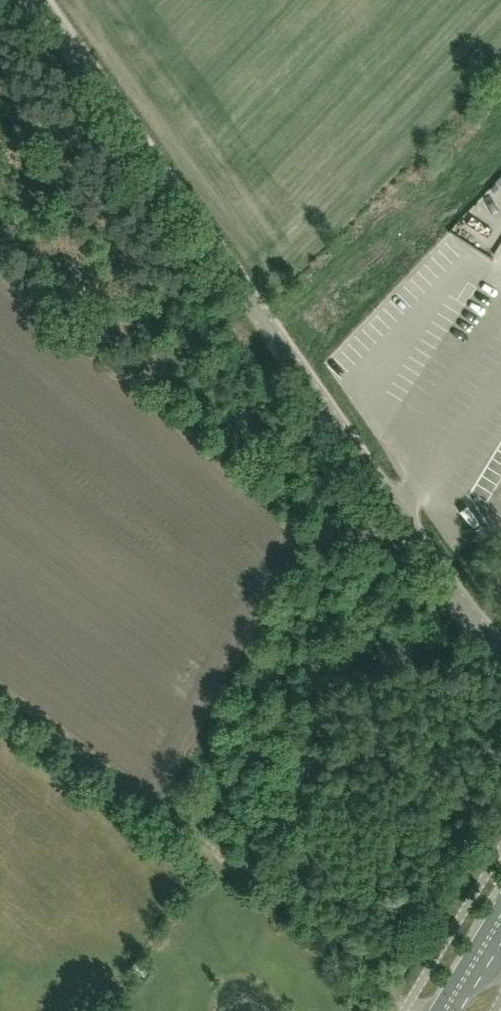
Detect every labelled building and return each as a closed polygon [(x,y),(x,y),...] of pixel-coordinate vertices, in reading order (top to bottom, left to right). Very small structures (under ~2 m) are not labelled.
[(464,561),(472,572),(481,566),(472,555),(464,561)]
